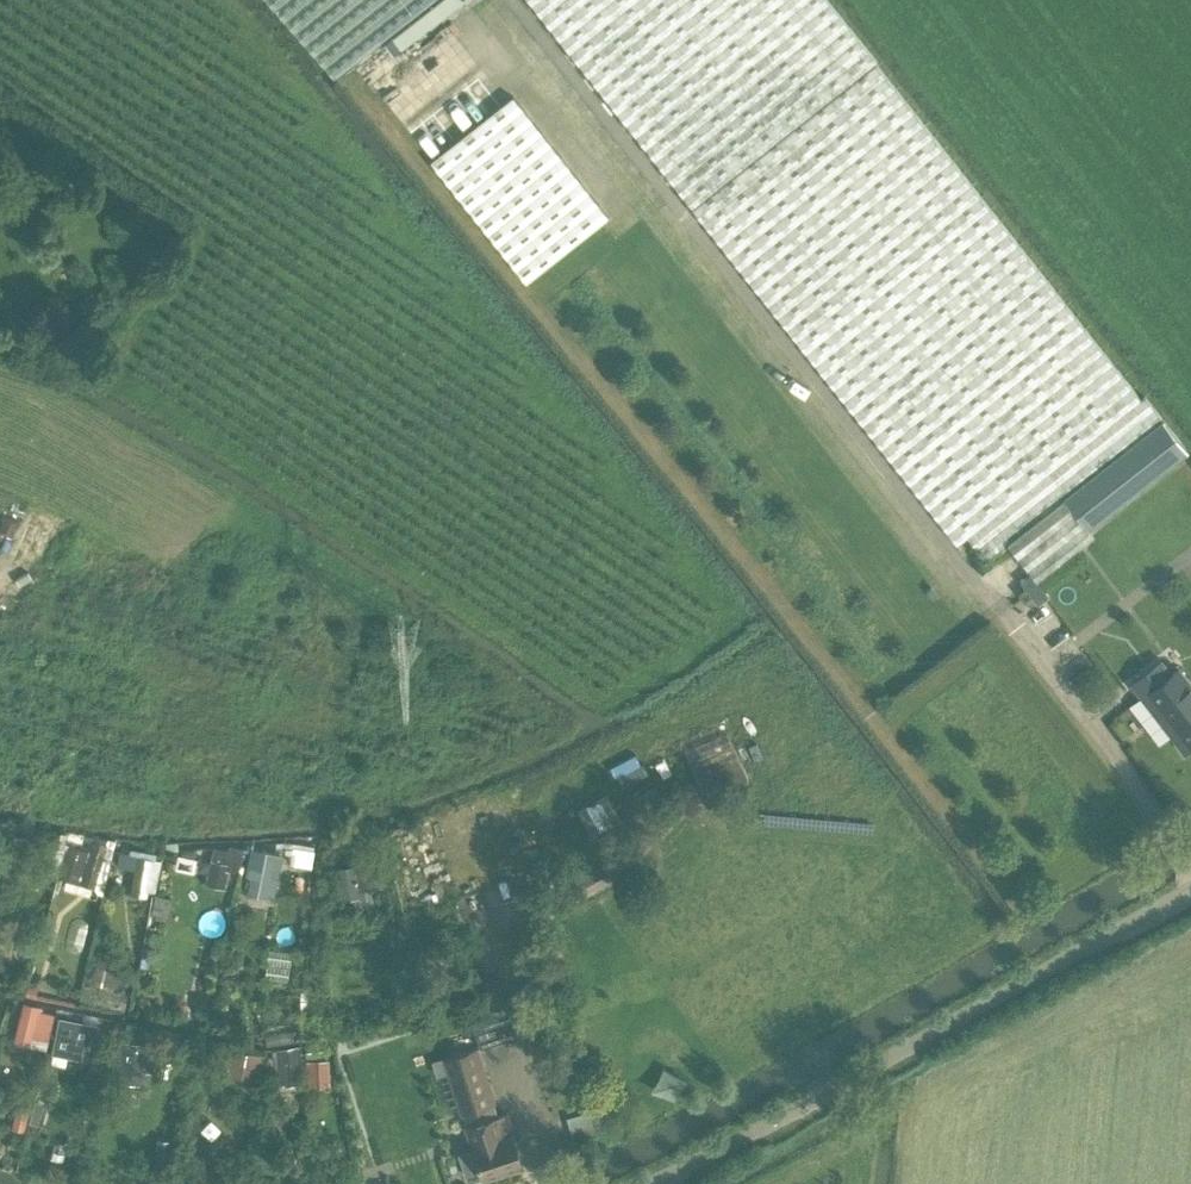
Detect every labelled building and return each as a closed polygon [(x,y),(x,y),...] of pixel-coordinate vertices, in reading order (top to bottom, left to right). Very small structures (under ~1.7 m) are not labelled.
[(334,78),(434,0),(267,0),(334,78)] [(956,544),(967,535),(985,558),(1010,539),(1034,569),(1039,575),(1092,533),(1088,527),(1186,449),(879,61),(828,0),(524,0),(956,544)] [(512,99),(431,163),(526,282),(606,219),(512,99)] [(1052,593),(1039,575),(1034,569),(1020,581),(1029,592),(1038,604),(1052,593)] [(1172,733),(1185,751),(1190,746),(1190,683),(1179,667),(1171,673),(1161,660),(1132,682),(1172,733)] [(653,785),(629,799),(637,812),(660,799),(653,785)] [(572,897),(615,870),(609,860),(601,847),(583,818),(540,844),(572,897)] [(632,828),(601,847),(609,860),(640,841),(632,828)] [(66,838),(68,833),(61,831),(61,833),(60,837),(58,845),(44,842),(43,842),(38,864),(37,869),(58,873),(61,862),(64,847),(66,838)] [(59,876),(95,887),(110,843),(94,837),(87,858),(81,856),(84,848),(69,843),(59,876)] [(286,852),(292,853),(291,863),(301,864),(312,866),(313,856),(315,845),(305,844),(294,842),(293,847),(287,846),(286,852)] [(214,845),(205,883),(225,888),(230,868),(240,870),(245,847),(231,843),(229,849),(214,845)] [(116,849),(113,864),(133,867),(130,892),(148,894),(149,889),(156,890),(161,857),(140,854),(141,849),(129,847),(129,846),(122,845),(121,850),(116,849)] [(274,898),(284,852),(253,846),(248,870),(253,871),(248,893),(274,898)] [(337,867),(342,899),(355,897),(357,907),(380,904),(377,886),(387,884),(383,860),(355,865),(355,864),(337,867)] [(152,917),(168,920),(173,896),(156,893),(152,917)] [(497,976),(489,978),(498,1005),(506,1003),(497,976)] [(92,982),(87,981),(81,1007),(125,1017),(131,991),(126,990),(127,985),(120,984),(119,988),(99,984),(100,979),(93,977),(92,982)] [(315,989),(300,990),(300,1002),(300,1006),(316,1006),(316,996),(315,989)] [(24,1000),(14,1040),(32,1044),(33,1040),(49,1044),(57,1012),(40,1008),(41,1004),(24,1000)] [(517,1033),(510,1012),(506,1003),(498,1005),(470,1016),(482,1047),(517,1033)] [(89,1060),(93,1036),(98,1037),(101,1023),(96,1022),(61,1015),(53,1053),(89,1060)] [(157,1043),(121,1039),(117,1075),(154,1079),(157,1043)] [(326,1039),(306,1042),(308,1056),(329,1053),(326,1039)] [(277,1081),(304,1078),(301,1044),(273,1048),(274,1056),(267,1057),(268,1070),(276,1069),(277,1081)] [(221,1077),(260,1085),(266,1053),(227,1045),(221,1077)] [(483,1176),(523,1164),(507,1113),(498,1116),(494,1102),(495,1102),(478,1047),(445,1058),(483,1176)] [(306,1059),(307,1086),(330,1084),(329,1058),(306,1059)] [(673,1065),(659,1086),(680,1100),(694,1079),(673,1065)] [(565,1116),(572,1137),(609,1124),(601,1104),(565,1116)] [(24,1130),(29,1113),(16,1110),(11,1127),(24,1130)]
